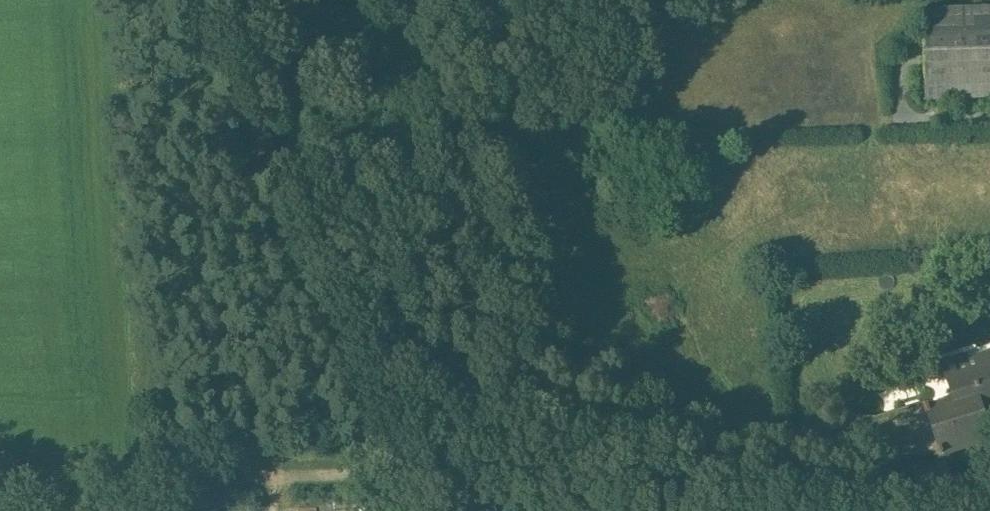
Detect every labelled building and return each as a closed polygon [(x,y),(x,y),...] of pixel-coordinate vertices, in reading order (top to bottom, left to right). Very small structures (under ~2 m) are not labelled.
[(920,10),(923,105),(989,102),(989,7),(920,10)] [(939,362),(951,401),(927,409),(943,458),(989,443),(989,346),(939,362)] [(965,503),(953,461),(919,470),(930,510),(936,510),(965,503)]
